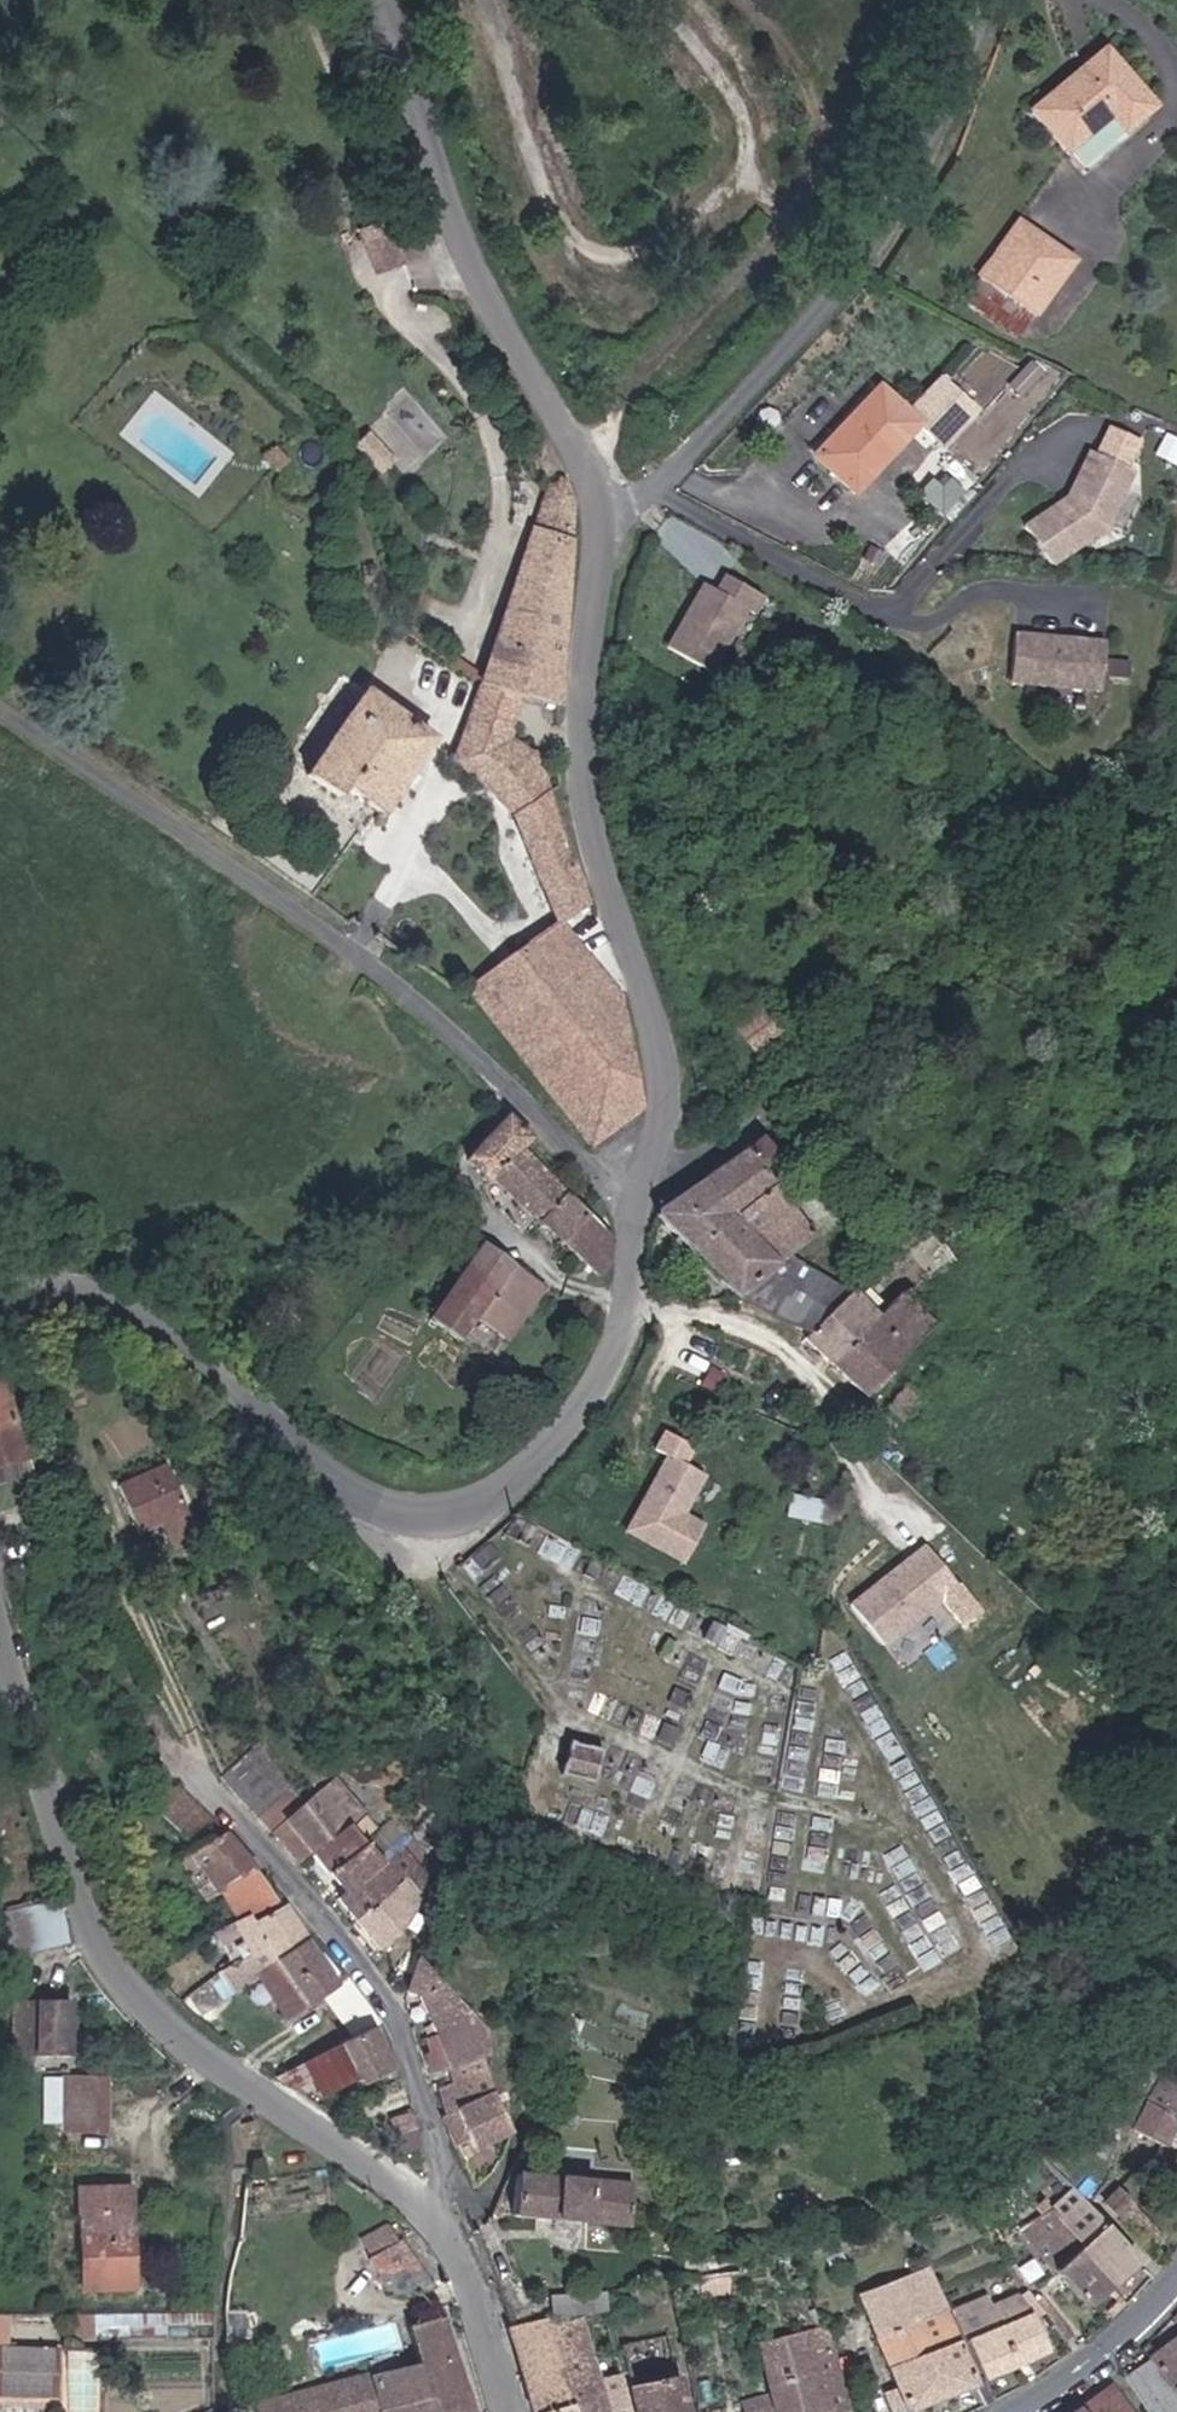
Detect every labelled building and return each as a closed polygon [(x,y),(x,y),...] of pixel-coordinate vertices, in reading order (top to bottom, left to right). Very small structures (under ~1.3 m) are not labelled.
[(1119,133),(1150,108),(1157,102),(1108,42),(1034,102),(1073,150),(1109,120),(1119,133)] [(1156,116),(1150,108),(1119,133),(1109,120),(1073,150),(1090,170),(1156,116)] [(1078,261),(1022,220),(980,277),(1037,318),(1078,261)] [(370,233),(384,267),(406,257),(392,223),(370,233)] [(884,389),(822,457),(863,493),(924,425),(884,389)] [(1111,522),(1140,463),(1099,443),(1075,490),(1031,519),(1056,558),(1111,522)] [(549,485),(483,685),(525,697),(558,706),(578,501),(572,478),(560,477),(549,485)] [(711,674),(749,611),(756,615),(765,599),(728,577),(718,593),(706,585),(668,647),(711,674)] [(1103,691),(1109,644),(1019,634),(1014,680),(1103,691)] [(352,786),(372,801),(380,807),(431,733),(367,685),(309,768),(346,793),(352,786)] [(555,921),(472,984),(528,1064),(591,1142),(644,1104),(627,993),(566,919),(595,903),(555,788),(541,749),(516,735),(525,697),(483,685),(457,758),(490,777),(513,817),(555,921)] [(527,1135),(505,1114),(464,1155),(489,1180),(495,1174),(552,1231),(559,1238),(586,1209),(517,1145),(527,1135)] [(758,1133),(654,1210),(724,1287),(801,1332),(848,1290),(784,1255),(812,1235),(758,1169),(774,1155),(758,1133)] [(613,1235),(586,1209),(559,1238),(597,1272),(614,1257),(613,1235)] [(550,1288),(486,1241),(429,1318),(459,1341),(480,1312),(514,1337),(550,1288)] [(880,1317),(829,1360),(864,1393),(950,1309),(922,1283),(880,1317)] [(848,1290),(801,1332),(829,1360),(880,1317),(848,1290)] [(0,1373),(0,1466),(26,1458),(0,1373)] [(653,1448),(665,1454),(624,1528),(685,1562),(708,1521),(688,1510),(709,1472),(689,1460),(697,1445),(665,1427),(653,1448)] [(179,1463),(130,1481),(146,1530),(169,1521),(179,1547),(208,1537),(179,1463)] [(827,1491),(804,1484),(799,1501),(821,1507),(827,1491)] [(925,1538),(852,1599),(891,1645),(964,1584),(925,1538)] [(571,1741),(567,1770),(597,1774),(601,1745),(571,1741)] [(266,1819),(295,1791),(261,1747),(230,1775),(266,1819)] [(341,1779),(305,1803),(295,1791),(266,1819),(305,1862),(313,1849),(347,1825),(366,1809),(341,1779)] [(193,1841),(222,1821),(184,1782),(151,1801),(153,1803),(193,1841)] [(375,1860),(405,1834),(392,1819),(361,1843),(375,1860)] [(361,1843),(347,1825),(313,1849),(327,1869),(361,1843)] [(239,1919),(246,1915),(274,1899),(257,1865),(227,1829),(186,1855),(214,1893),(220,1890),(239,1919)] [(428,1864),(405,1834),(375,1860),(342,1888),(336,1894),(354,1918),(393,1886),(412,1909),(428,1864)] [(342,1888),(375,1860),(361,1843),(327,1869),(342,1888)] [(377,1946),(412,1909),(393,1886),(354,1918),(377,1946)] [(274,1958),(309,1935),(287,1902),(252,1923),(246,1915),(239,1919),(213,1933),(230,1961),(262,1940),(264,1943),(274,1958)] [(56,1906),(1,1917),(8,1950),(63,1939),(56,1906)] [(326,1995),(343,1985),(309,1935),(274,1958),(264,1943),(250,1951),(261,1967),(259,1969),(291,2016),(326,1995)] [(408,1987),(428,2033),(475,2015),(418,1952),(408,1987)] [(377,2024),(384,2020),(353,1978),(343,1985),(326,1995),(360,2032),(377,2024)] [(9,2049),(9,2065),(35,2065),(35,2051),(73,2051),(74,1996),(18,1996),(17,2049),(9,2049)] [(435,2070),(451,2064),(489,2051),(489,2029),(475,2015),(428,2033),(435,2070)] [(281,2074),(297,2084),(316,2075),(325,2092),(366,2073),(369,2081),(398,2066),(377,2024),(360,2032),(281,2074)] [(1126,2044),(1090,2105),(1126,2125),(1161,2062),(1126,2044)] [(460,2145),(511,2128),(494,2079),(498,2078),(489,2051),(451,2064),(456,2079),(439,2084),(448,2110),(460,2145)] [(1172,2059),(1147,2100),(1176,2118),(1176,2061),(1172,2059)] [(109,2082),(65,2082),(65,2126),(109,2126),(109,2082)] [(1147,2100),(1131,2126),(1158,2142),(1162,2145),(1176,2120),(1176,2118),(1147,2100)] [(255,2122),(239,2122),(240,2131),(255,2129),(255,2122)] [(126,2126),(109,2126),(109,2153),(126,2153),(126,2126)] [(633,2173),(549,2165),(548,2176),(632,2184),(633,2173)] [(632,2184),(548,2176),(519,2173),(515,2215),(628,2226),(632,2184)] [(85,2284),(133,2283),(133,2184),(85,2185),(85,2284)] [(1133,2265),(1086,2205),(1073,2188),(1048,2206),(1109,2284),(1133,2265)] [(1124,2197),(1117,2188),(1101,2202),(1109,2211),(1124,2197)] [(1043,2199),(1035,2205),(1038,2210),(1019,2224),(1082,2305),(1109,2284),(1048,2206),(1043,2199)] [(438,2285),(406,2240),(402,2242),(396,2232),(370,2247),(375,2257),(370,2259),(386,2290),(392,2294),(415,2296),(438,2285)] [(928,2265),(859,2293),(895,2382),(882,2387),(893,2411),(907,2411),(906,2409),(975,2381),(928,2265)] [(1050,2349),(1026,2290),(1002,2300),(1009,2319),(1005,2321),(992,2291),(956,2306),(985,2375),(1050,2349)] [(590,2305),(614,2411),(683,2411),(675,2376),(628,2386),(609,2301),(590,2305)] [(554,2313),(574,2401),(576,2411),(614,2411),(590,2305),(554,2313)] [(554,2313),(517,2321),(537,2409),(574,2401),(554,2313)] [(253,2405),(256,2411),(396,2411),(397,2411),(475,2411),(446,2316),(411,2326),(421,2358),(253,2405)] [(271,2333),(235,2340),(244,2387),(280,2380),(271,2333)] [(1145,2359),(1168,2391),(1176,2385),(1176,2334),(1145,2359)] [(835,2347),(771,2362),(782,2411),(842,2411),(850,2410),(835,2347)] [(0,2374),(0,2411),(68,2411),(80,2406),(52,2349),(0,2374)] [(1145,2359),(1123,2375),(1148,2411),(1176,2411),(1176,2403),(1168,2391),(1145,2359)] [(1086,2411),(1134,2411),(1116,2384),(1082,2406),(1086,2411)] [(1168,2391),(1176,2403),(1176,2385),(1168,2391)] [(771,2399),(741,2406),(742,2411),(774,2411),(771,2399)] [(574,2401),(537,2409),(538,2411),(576,2411),(574,2401)]
